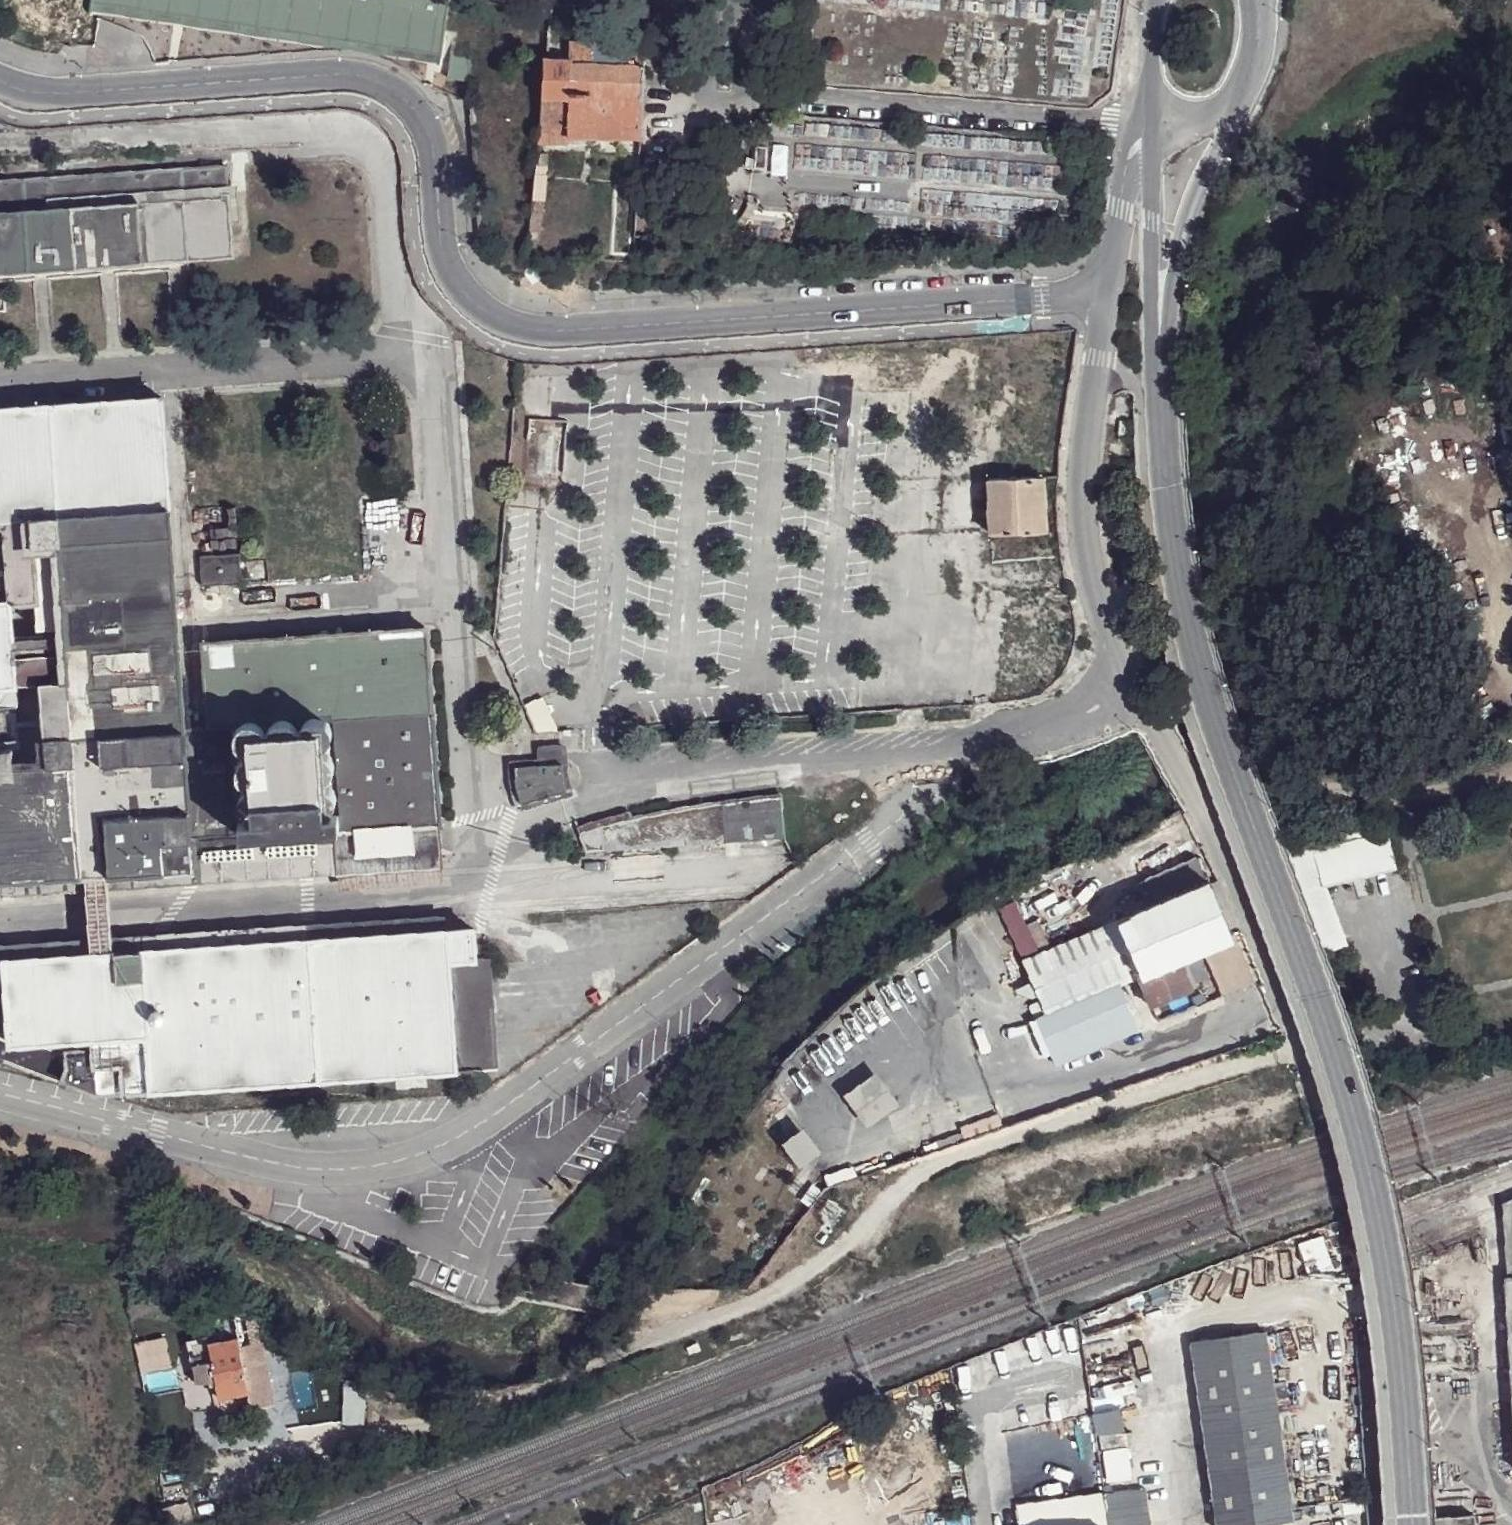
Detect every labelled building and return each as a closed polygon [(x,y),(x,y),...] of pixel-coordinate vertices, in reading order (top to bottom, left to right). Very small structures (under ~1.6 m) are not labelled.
[(94,13),(186,27),(189,0),(96,0),(94,13)] [(186,27),(268,40),(274,0),(189,0),(186,27)] [(450,0),(274,0),(268,40),(440,66),(450,0)] [(540,99),(640,99),(644,53),(630,52),(629,45),(597,44),(596,47),(567,44),(566,60),(542,60),(540,99)] [(464,71),(447,69),(445,89),(466,93),(464,71)] [(639,139),(640,99),(540,99),(537,136),(639,139)] [(535,157),(533,177),(541,177),(544,157),(535,157)] [(233,247),(228,171),(23,184),(28,261),(186,252),(233,247)] [(539,200),(541,177),(533,177),(531,199),(539,200)] [(0,185),(0,263),(28,261),(23,184),(0,185)] [(633,236),(634,187),(609,184),(604,255),(630,257),(633,236)] [(536,234),(539,200),(531,199),(528,233),(536,234)] [(234,260),(233,247),(186,252),(187,263),(234,260)] [(187,263),(186,252),(28,261),(29,273),(187,263)] [(28,261),(0,263),(0,274),(29,273),(28,261)] [(443,850),(428,628),(201,644),(207,727),(183,729),(160,401),(0,412),(0,880),(443,850)] [(534,466),(564,466),(563,417),(534,418),(534,466)] [(1043,534),(1040,479),(986,481),(988,510),(988,519),(989,524),(990,537),(1043,534)] [(201,560),(203,591),(245,588),(243,557),(201,560)] [(207,600),(204,605),(204,611),(208,616),(214,617),(220,615),(223,610),(223,603),(219,599),(213,597),(207,600)] [(525,705),(537,732),(558,731),(543,697),(525,705)] [(565,745),(546,747),(546,762),(565,761),(565,745)] [(566,775),(565,761),(546,762),(547,767),(521,770),(522,786),(528,797),(553,788),(556,793),(571,787),(566,775)] [(587,827),(588,832),(680,812),(682,848),(778,841),(773,780),(678,798),(587,827)] [(680,812),(588,832),(591,855),(682,848),(680,812)] [(1324,951),(1347,942),(1327,886),(1397,868),(1388,832),(1315,850),(1312,839),(1285,850),(1324,951)] [(89,886),(110,885),(444,862),(443,850),(0,880),(0,892),(89,886)] [(1023,959),(1056,1038),(1125,1008),(1115,985),(1139,975),(1151,1005),(1192,988),(1180,957),(1230,935),(1209,885),(1208,883),(1206,883),(1196,857),(1144,879),(1154,904),(1023,959)] [(110,885),(89,886),(93,943),(114,942),(110,885)] [(0,950),(0,962),(444,932),(444,919),(114,942),(93,943),(0,950)] [(10,1014),(12,1042),(92,1036),(93,1047),(58,1049),(59,1067),(53,1077),(104,1098),(482,1072),(474,955),(473,930),(444,932),(0,962),(0,1015),(10,1014)] [(488,954),(474,955),(482,1072),(496,1071),(488,954)] [(877,1068),(845,1093),(868,1126),(900,1103),(877,1068)] [(803,1127),(783,1142),(800,1166),(821,1151),(803,1127)] [(827,1179),(831,1190),(833,1189),(858,1181),(854,1170),(827,1179)] [(813,1188),(803,1202),(813,1209),(823,1196),(813,1188)] [(1190,1344),(1216,1524),(1279,1524),(1294,1523),(1267,1333),(1190,1344)] [(133,1340),(139,1372),(169,1367),(163,1336),(133,1340)] [(207,1345),(210,1362),(215,1384),(217,1396),(248,1390),(251,1407),(276,1402),(265,1343),(239,1348),(237,1339),(207,1345)] [(215,1384),(210,1362),(195,1365),(199,1387),(215,1384)] [(363,1422),(365,1385),(360,1385),(360,1380),(344,1379),(343,1421),(363,1422)] [(1121,1409),(1092,1412),(1095,1436),(1125,1432),(1121,1409)] [(1103,1447),(1104,1479),(1128,1478),(1127,1446),(1103,1447)] [(1149,1513),(1134,1516),(1131,1492),(1110,1495),(1109,1487),(1102,1488),(1107,1524),(1151,1524),(1149,1513)] [(1146,1490),(1131,1492),(1134,1516),(1149,1513),(1146,1490)] [(806,1495),(785,1500),(787,1513),(808,1509),(806,1495)] [(1468,1514),(1433,1516),(1434,1524),(1468,1524),(1468,1514)]
